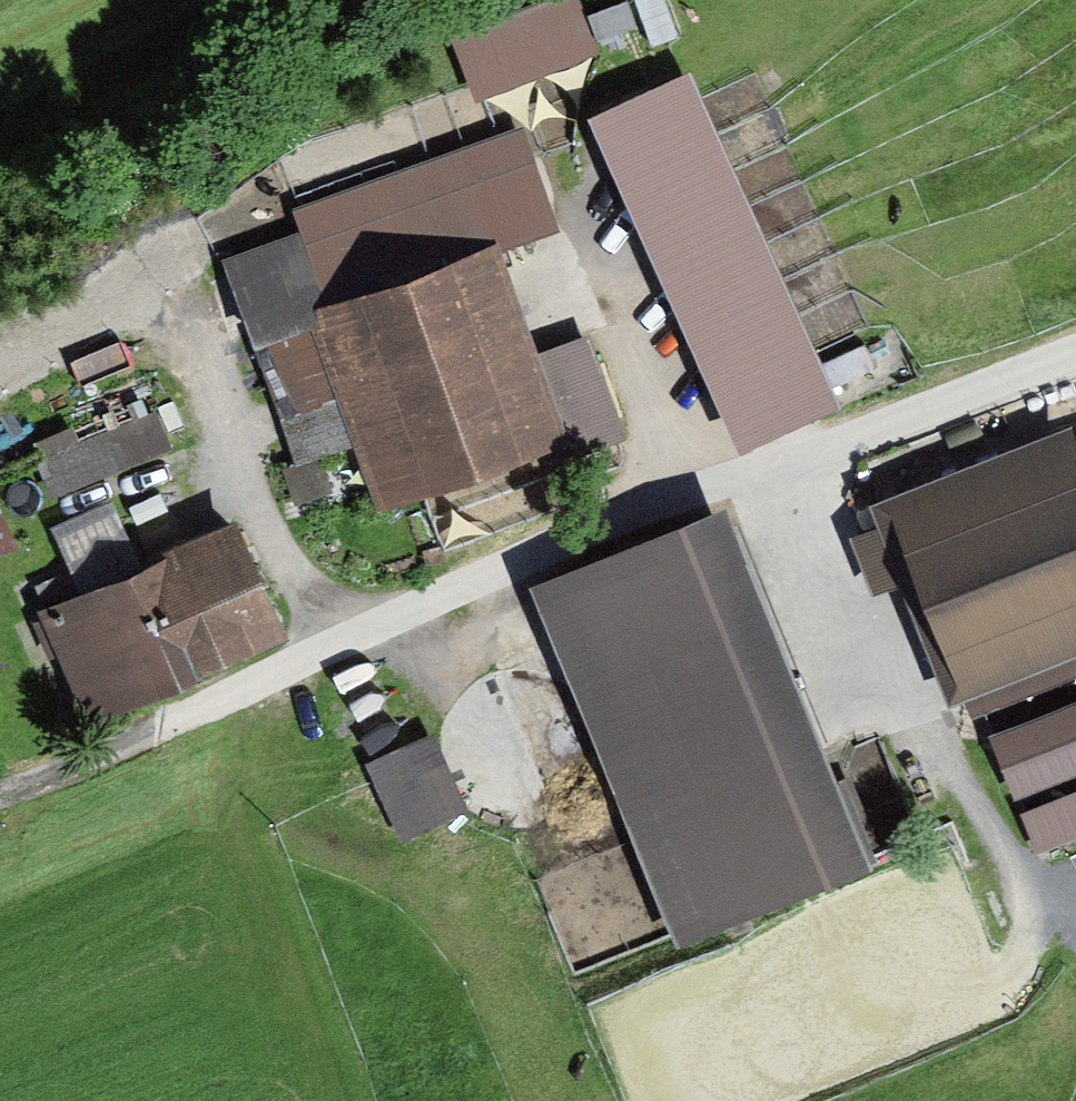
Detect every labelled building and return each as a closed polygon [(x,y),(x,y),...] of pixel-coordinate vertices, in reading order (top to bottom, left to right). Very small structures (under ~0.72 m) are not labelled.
[(454,31),(480,95),(600,46),(582,0),(531,0),(454,31)] [(689,65),(590,111),(743,443),(842,398),(689,65)] [(224,257),(253,335),(500,243),(564,223),(527,119),(292,203),(302,229),(224,257)] [(500,243),(253,335),(282,413),(337,393),(378,503),(571,432),(539,348),(500,243)] [(590,330),(539,348),(571,432),(576,452),(628,433),(590,330)] [(156,406),(36,456),(52,494),(172,444),(156,406)] [(867,499),(876,522),(847,533),(869,589),(898,578),(946,698),(1075,647),(1075,441),(1068,421),(867,499)] [(51,524),(79,588),(133,564),(143,560),(114,496),(51,524)] [(726,498),(533,577),(683,939),(876,860),(726,498)] [(143,560),(133,564),(189,680),(291,630),(235,515),(143,560)] [(79,588),(36,609),(92,728),(189,680),(133,564),(79,588)] [(990,729),(1014,791),(1075,767),(1075,695),(990,729)] [(437,730),(370,758),(403,838),(471,810),(437,730)] [(1018,809),(1034,851),(1075,835),(1075,787),(1018,809)] [(660,927),(638,844),(549,868),(571,951),(660,927)]
